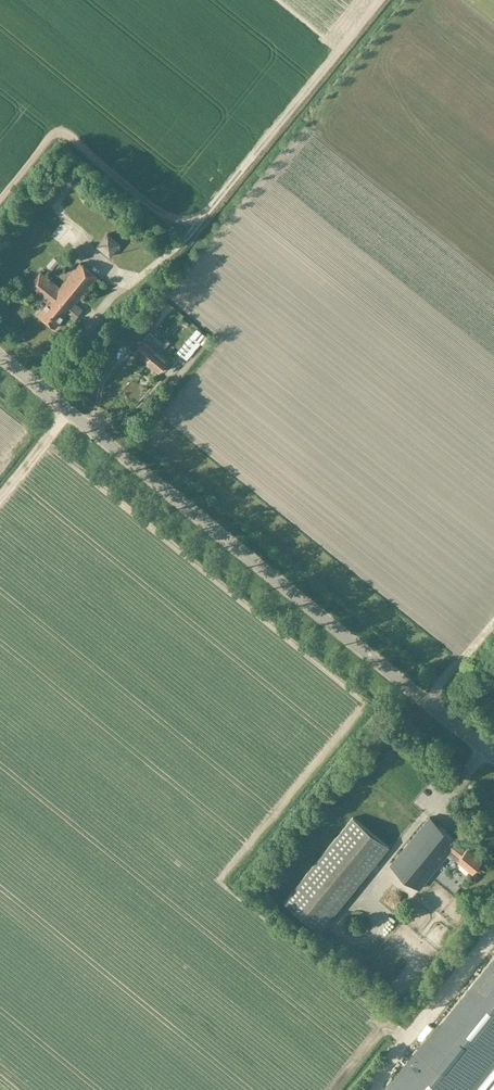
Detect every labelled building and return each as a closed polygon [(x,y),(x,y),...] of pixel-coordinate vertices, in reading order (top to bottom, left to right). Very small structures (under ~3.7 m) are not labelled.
[(111,256),(122,243),(108,232),(98,245),(111,256)] [(79,238),(69,240),(71,248),(81,245),(79,238)] [(41,272),(29,287),(48,303),(39,314),(55,328),(67,314),(74,320),(84,309),(76,302),(97,276),(81,263),(60,287),(41,272)] [(152,327),(162,314),(154,307),(143,320),(152,327)] [(103,338),(111,327),(103,321),(95,332),(103,338)] [(134,352),(146,362),(157,349),(163,341),(150,331),(144,338),(144,339),(134,352)] [(201,343),(192,336),(191,335),(178,352),(187,360),(201,343)] [(157,349),(146,362),(159,372),(169,359),(161,353),(170,341),(166,337),(163,341),(157,349)] [(353,817),(285,902),(321,931),(389,846),(353,817)] [(474,871),(482,860),(467,848),(465,850),(457,843),(459,841),(430,817),(391,865),(420,889),(447,855),(452,859),(457,860),(458,859),(474,871)] [(386,913),(383,902),(376,904),(379,914),(384,913),(387,922),(395,919),(393,911),(386,913)] [(386,1089),(474,1089),(493,1065),(493,956),(386,1089)] [(474,1089),(493,1089),(493,1064),(474,1089)]
